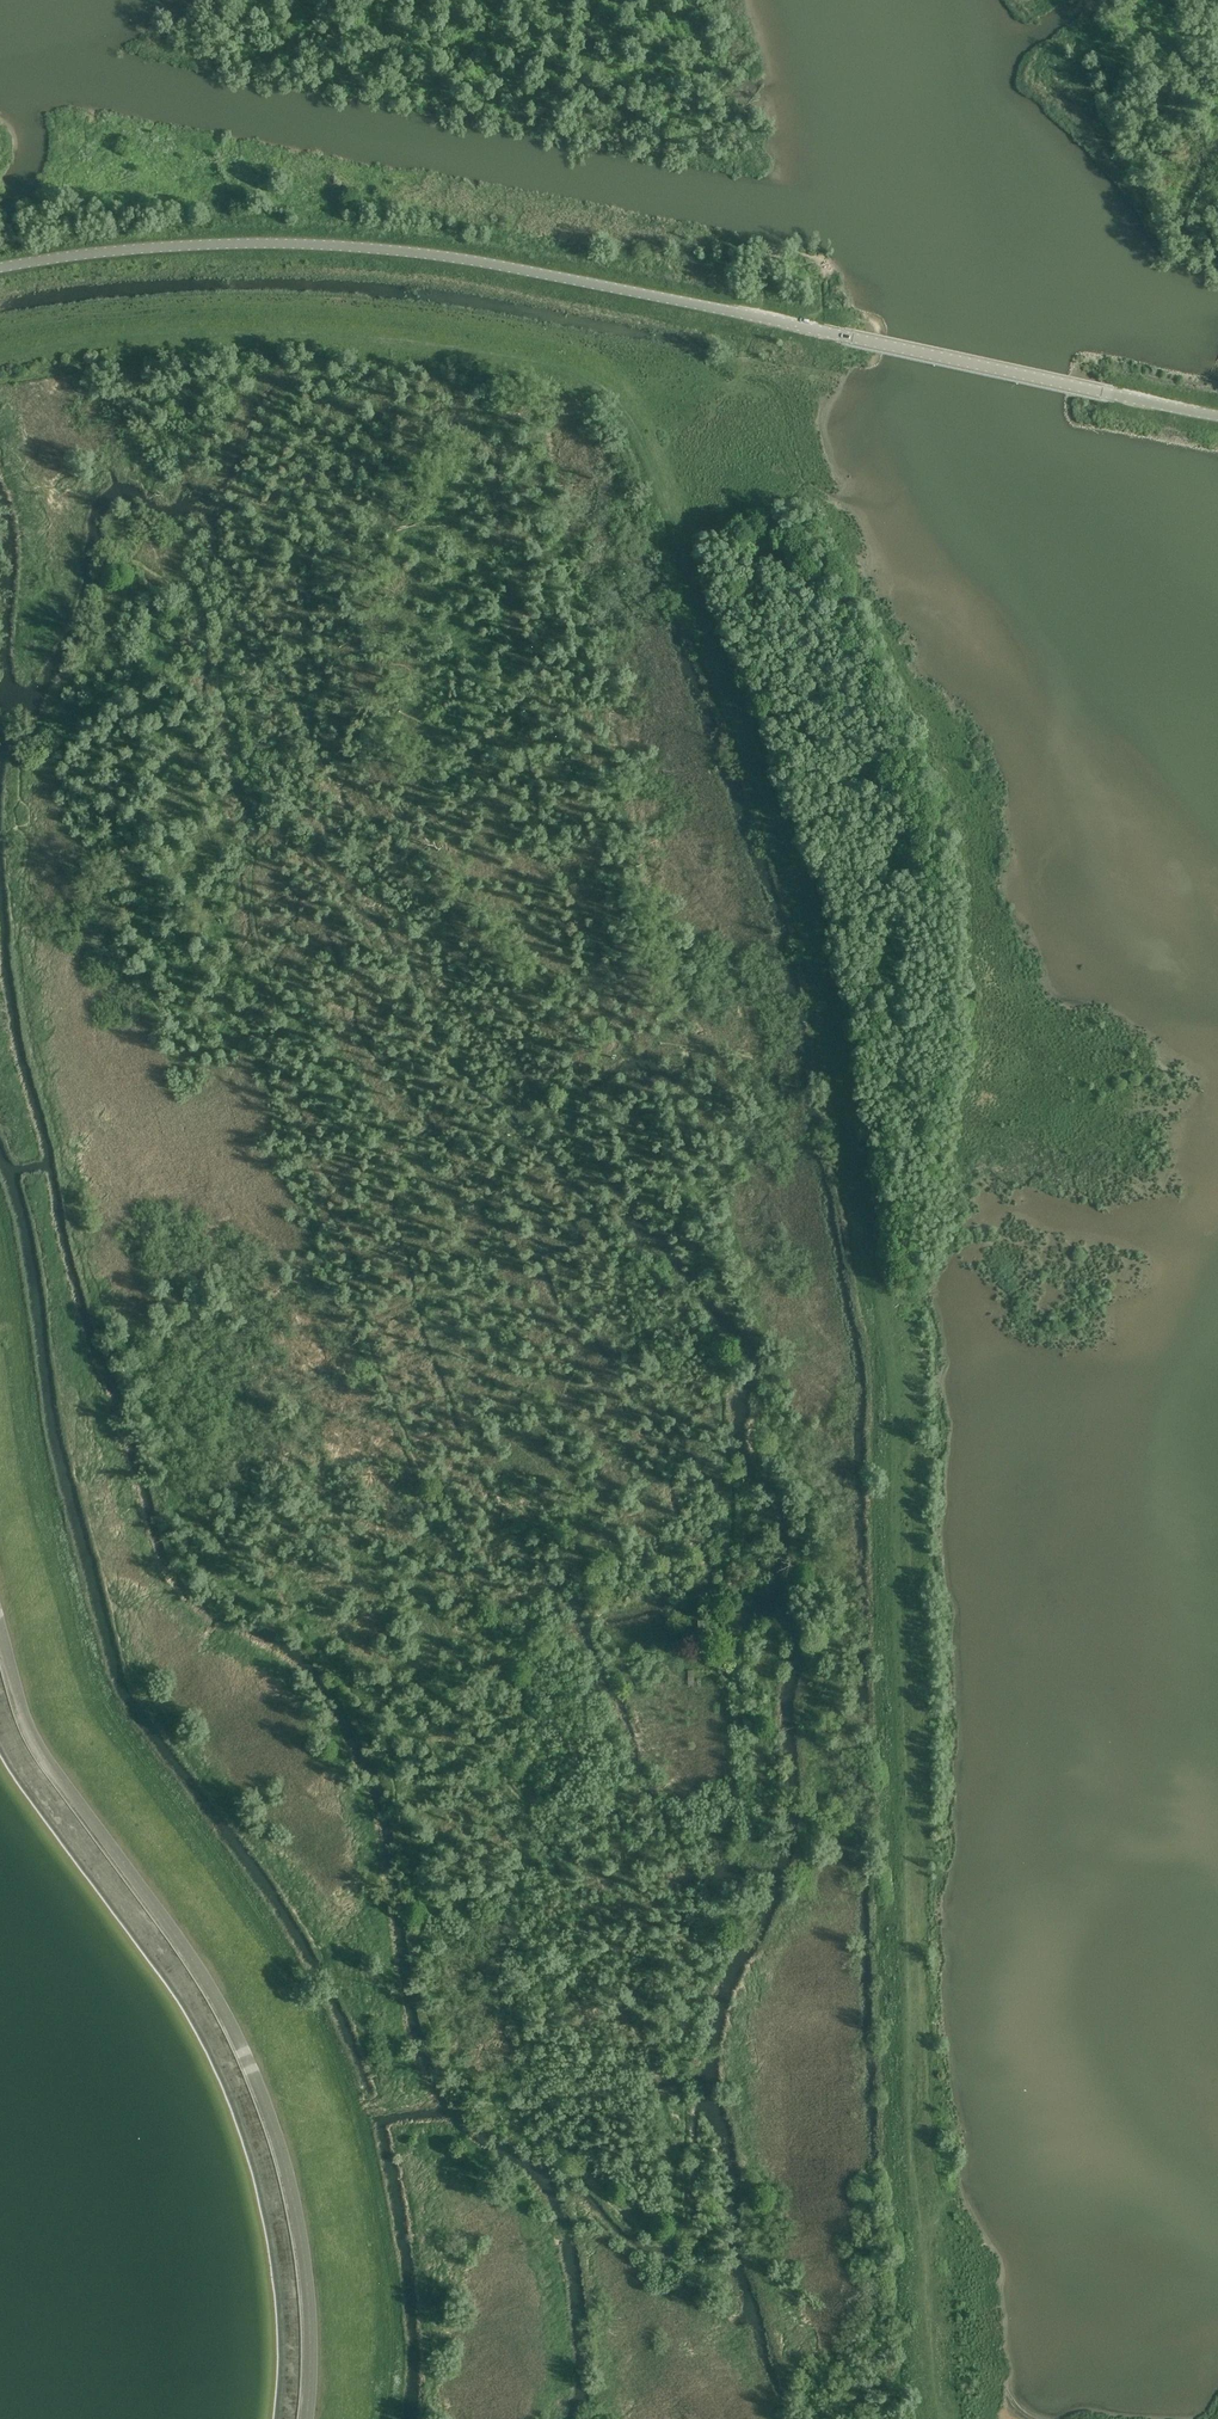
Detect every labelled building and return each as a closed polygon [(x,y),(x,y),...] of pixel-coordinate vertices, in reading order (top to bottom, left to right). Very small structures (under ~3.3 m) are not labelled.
[(711,1632),(696,1633),(697,1648),(712,1648),(711,1632)]
